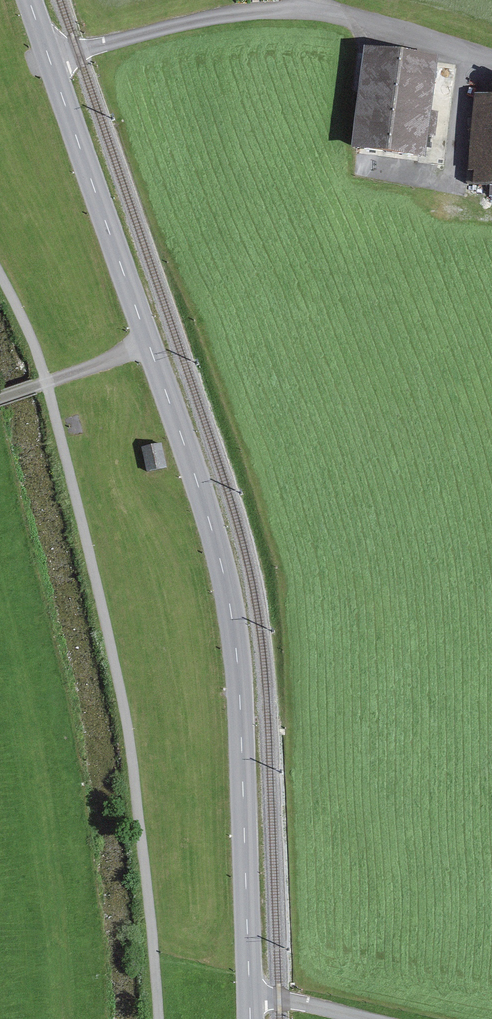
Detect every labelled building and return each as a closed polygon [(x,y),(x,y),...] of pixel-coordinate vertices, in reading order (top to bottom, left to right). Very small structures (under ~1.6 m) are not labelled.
[(431,63),(360,55),(348,154),(418,163),(431,63)] [(474,101),(468,188),(491,190),(491,103),(474,101)] [(143,448),(147,469),(164,465),(160,445),(143,448)]
